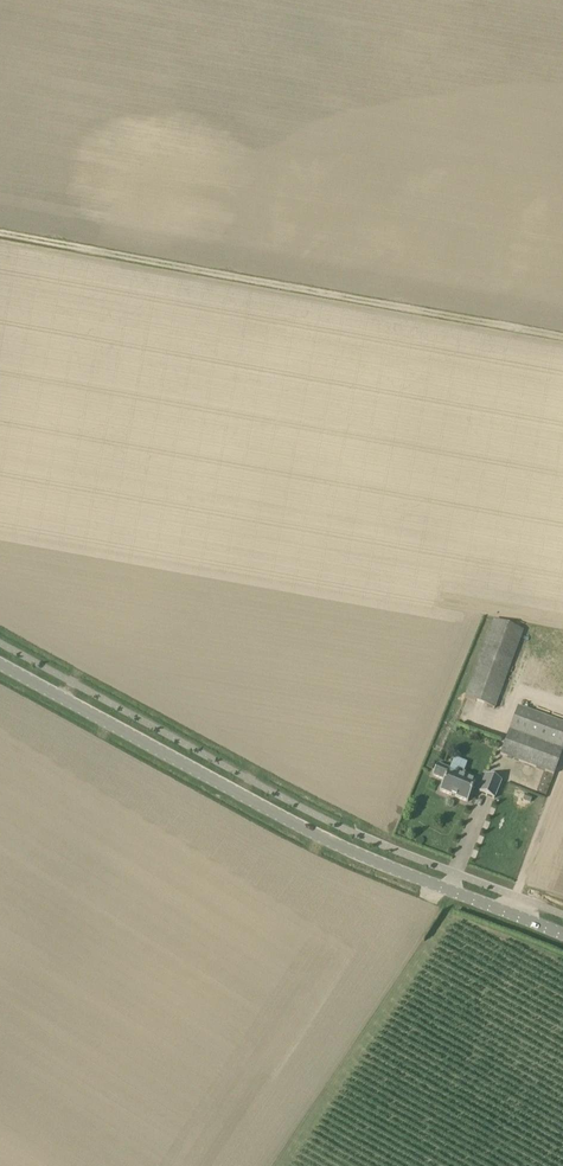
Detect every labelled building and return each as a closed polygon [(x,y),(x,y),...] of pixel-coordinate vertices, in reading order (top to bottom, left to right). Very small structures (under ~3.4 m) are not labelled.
[(493,707),(522,630),(493,619),(464,696),(493,707)] [(562,747),(562,723),(519,706),(501,753),(553,773),(562,747)] [(439,790),(467,802),(475,783),(468,780),(470,775),(459,771),(457,775),(448,771),(449,769),(437,764),(432,775),(444,780),(439,790)] [(502,781),(486,774),(479,792),(494,799),(502,781)]
